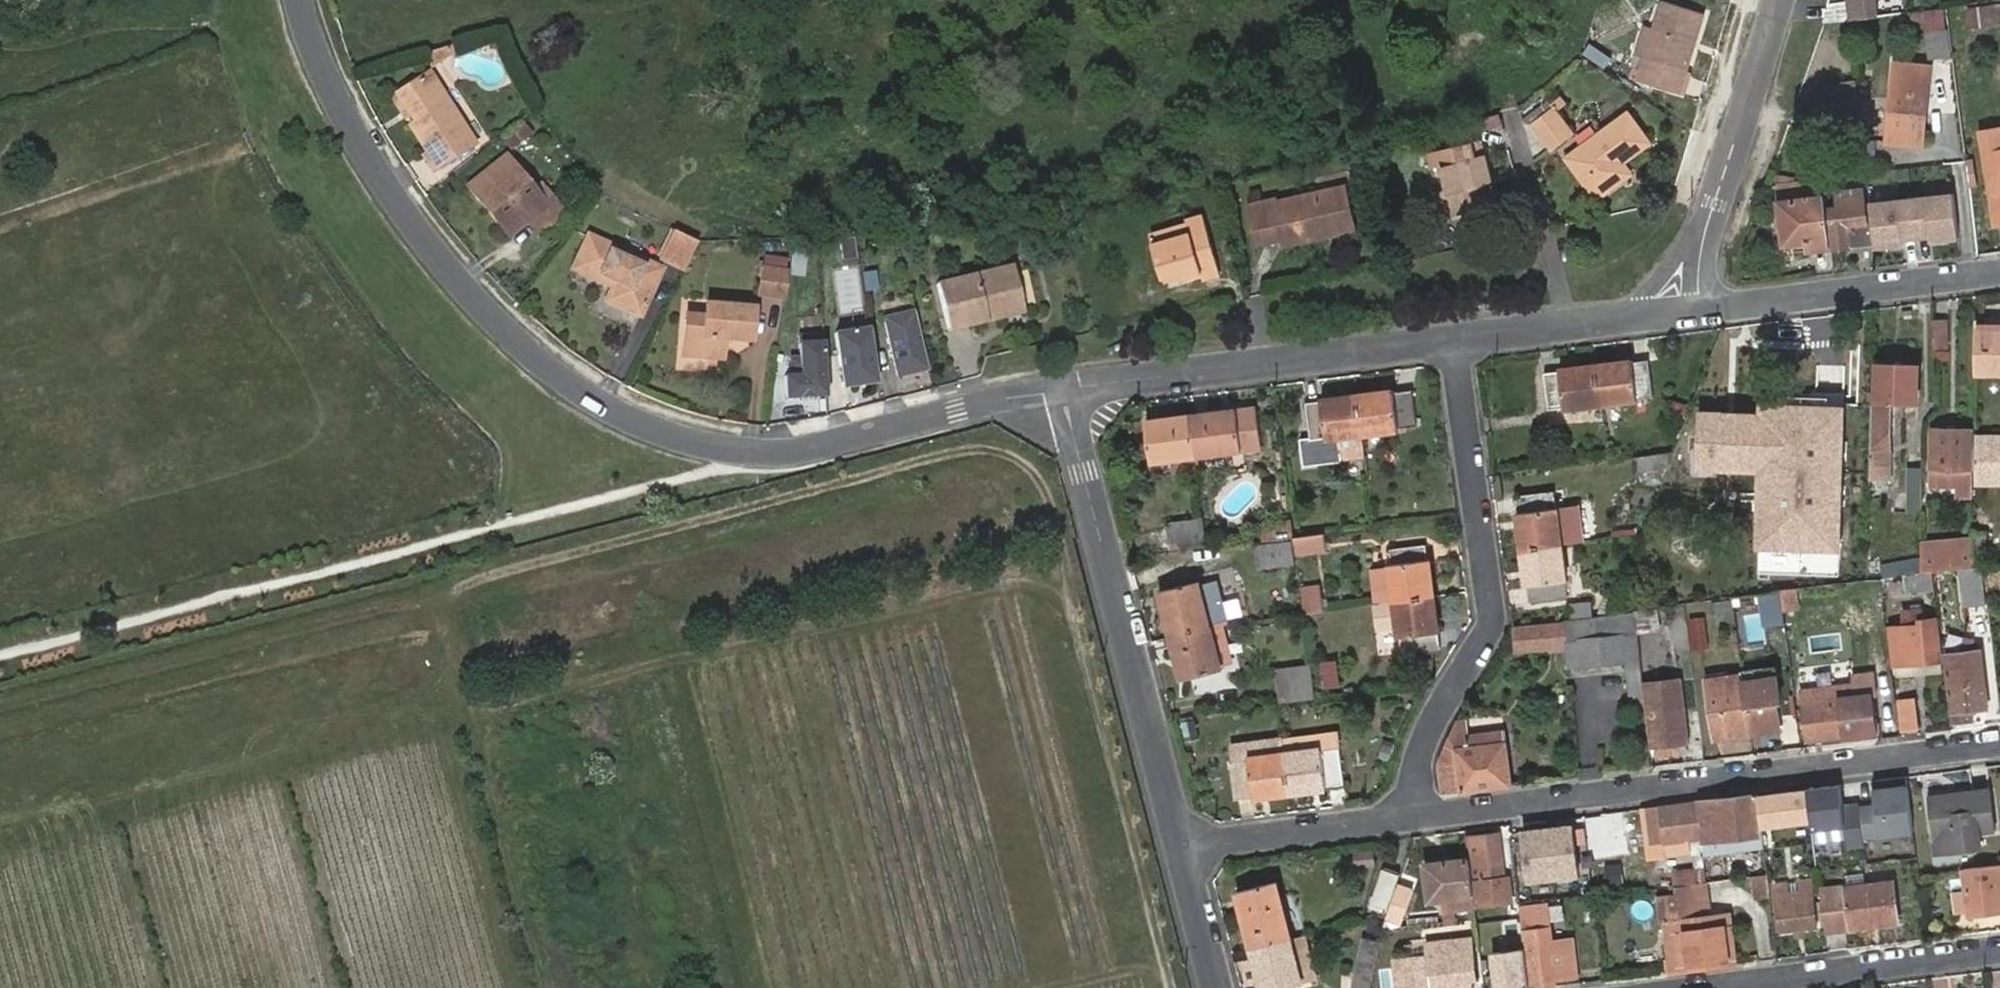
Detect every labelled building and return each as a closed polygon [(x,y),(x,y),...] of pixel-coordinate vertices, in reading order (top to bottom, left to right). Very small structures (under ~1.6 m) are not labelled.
[(1648,54),(1641,74),(1682,88),(1688,69),(1708,10),(1677,0),(1666,0),(1657,25),(1648,54)] [(1850,21),(1879,17),(1877,0),(1847,0),(1850,21)] [(1912,21),(1942,16),(1941,9),(1911,13),(1912,21)] [(1638,50),(1648,54),(1657,25),(1647,21),(1638,50)] [(1951,25),(1931,27),(1935,57),(1955,54),(1951,25)] [(453,48),(450,41),(430,47),(434,58),(453,48)] [(1926,147),(1936,66),(1900,62),(1891,142),(1926,147)] [(390,87),(404,109),(408,116),(401,120),(419,147),(415,149),(425,165),(468,137),(423,65),(390,87)] [(1688,69),(1682,88),(1689,90),(1695,71),(1688,69)] [(398,112),(404,109),(390,87),(384,90),(398,112)] [(1525,119),(1525,120),(1537,124),(1560,105),(1553,96),(1525,119)] [(1560,105),(1537,124),(1553,145),(1577,128),(1560,105)] [(1620,164),(1626,159),(1652,139),(1631,110),(1571,154),(1599,197),(1629,175),(1620,164)] [(1502,112),(1482,118),(1484,131),(1505,125),(1502,112)] [(494,133),(505,145),(523,130),(512,118),(494,133)] [(1985,130),(1989,156),(1996,208),(1999,208),(1999,128),(1985,130)] [(1476,132),(1451,138),(1454,154),(1480,148),(1476,132)] [(1444,160),(1450,187),(1456,208),(1490,201),(1485,179),(1483,171),(1491,168),(1485,146),(1480,148),(1454,154),(1451,138),(1428,143),(1433,163),(1444,160)] [(477,192),(507,228),(522,215),(533,228),(560,206),(548,192),(541,197),(529,183),(501,149),(461,182),(473,196),(477,192)] [(1636,170),(1626,159),(1620,164),(1629,175),(1636,170)] [(1483,171),(1485,179),(1493,177),(1491,168),(1483,171)] [(541,197),(548,192),(536,177),(529,183),(541,197)] [(1327,228),(1357,220),(1348,182),(1279,200),(1277,197),(1252,203),(1261,241),(1286,234),(1287,242),(1329,232),(1327,228)] [(1456,208),(1450,187),(1440,189),(1446,211),(1456,208)] [(503,231),(507,228),(477,192),(473,196),(503,231)] [(1785,243),(1795,242),(1831,237),(1828,205),(1827,193),(1780,199),(1785,243)] [(1831,237),(1832,247),(1873,243),(1871,224),(1867,225),(1864,194),(1840,196),(1841,203),(1828,205),(1831,237)] [(1954,194),(1869,203),(1871,224),(1873,243),(1874,251),(1959,242),(1954,194)] [(1185,270),(1187,275),(1202,270),(1204,278),(1224,272),(1206,213),(1187,219),(1188,223),(1153,233),(1164,275),(1185,270)] [(1359,226),(1357,220),(1327,228),(1329,232),(1359,226)] [(674,272),(691,238),(664,227),(660,235),(666,238),(655,263),(674,272)] [(654,270),(582,233),(565,267),(603,286),(595,300),(630,317),(654,270)] [(649,260),(655,263),(666,238),(660,235),(649,260)] [(1797,251),(1832,247),(1831,237),(1795,242),(1797,251)] [(793,296),(797,254),(770,251),(766,294),(793,296)] [(954,329),(993,319),(991,312),(1001,310),(1003,316),(1031,309),(1019,264),(942,281),(954,329)] [(1166,281),(1187,275),(1185,270),(1164,275),(1166,281)] [(704,353),(718,341),(719,332),(746,334),(748,302),(700,297),(698,314),(681,312),(678,351),(704,353)] [(777,327),(780,300),(759,298),(756,324),(777,327)] [(991,312),(993,319),(1003,316),(1001,310),(991,312)] [(830,375),(896,375),(896,335),(874,336),(868,336),(831,336),(832,319),(809,319),(808,374),(830,375)] [(1947,321),(1933,321),(1933,351),(1947,352),(1947,321)] [(1976,332),(1975,374),(1999,374),(1999,333),(1976,332)] [(717,355),(718,341),(704,353),(717,355)] [(1633,363),(1596,368),(1601,405),(1654,399),(1650,364),(1634,366),(1633,363)] [(1876,403),(1872,402),(1869,480),(1889,482),(1891,404),(1918,405),(1920,368),(1878,367),(1876,403)] [(1601,405),(1596,368),(1561,373),(1560,377),(1545,378),(1549,412),(1601,405)] [(1845,394),(1762,391),(1762,413),(1703,411),(1701,474),(1762,476),(1759,575),(1839,578),(1845,394)] [(1410,393),(1353,400),(1357,429),(1358,435),(1396,431),(1398,429),(1414,427),(1410,393)] [(1357,429),(1353,400),(1306,406),(1310,440),(1301,441),(1303,467),(1340,462),(1340,460),(1360,457),(1358,435),(1357,429)] [(1192,420),(1196,458),(1241,453),(1235,414),(1192,420)] [(1150,464),(1196,458),(1192,420),(1145,426),(1150,464)] [(1931,430),(1930,485),(1961,485),(1961,498),(1970,498),(1970,482),(1970,431),(1931,430)] [(1975,434),(1974,483),(1999,483),(1999,435),(1975,434)] [(1638,462),(1639,476),(1668,471),(1675,455),(1638,462)] [(1920,504),(1921,457),(1905,457),(1903,496),(1911,496),(1911,503),(1920,504)] [(1553,496),(1555,511),(1566,510),(1565,495),(1553,496)] [(1521,554),(1559,549),(1555,511),(1553,496),(1515,502),(1521,554)] [(1200,522),(1166,525),(1167,549),(1204,545),(1200,522)] [(1291,526),(1268,528),(1270,540),(1293,537),(1291,526)] [(1325,534),(1293,537),(1295,555),(1327,552),(1325,534)] [(1258,568),(1292,565),(1290,542),(1254,545),(1258,568)] [(1426,599),(1431,599),(1424,547),(1385,551),(1387,568),(1368,570),(1373,606),(1392,604),(1426,599)] [(1566,601),(1559,549),(1521,554),(1528,608),(1566,601)] [(1973,568),(1973,553),(1958,555),(1958,570),(1973,568)] [(1955,570),(1958,570),(1958,555),(1922,559),(1922,575),(1929,573),(1955,570)] [(1986,603),(1981,566),(1973,568),(1958,570),(1955,570),(1960,606),(1986,603)] [(1158,592),(1171,636),(1209,628),(1196,582),(1158,592)] [(1322,585),(1301,589),(1303,602),(1324,600),(1322,585)] [(1797,611),(1794,592),(1779,595),(1782,613),(1797,611)] [(1782,613),(1779,595),(1761,597),(1765,625),(1783,623),(1782,613)] [(1765,625),(1761,597),(1743,600),(1747,627),(1765,625)] [(1437,649),(1431,599),(1426,599),(1392,604),(1399,654),(1437,649)] [(1303,602),(1305,615),(1325,612),(1324,600),(1303,602)] [(1734,630),(1731,604),(1706,609),(1707,619),(1724,616),(1727,632),(1734,630)] [(1586,607),(1568,610),(1570,622),(1588,619),(1586,607)] [(1659,612),(1633,615),(1635,635),(1662,631),(1659,612)] [(1630,616),(1616,618),(1563,625),(1569,678),(1627,670),(1638,669),(1630,616)] [(1909,621),(1900,622),(1902,628),(1886,629),(1893,678),(1912,676),(1910,664),(1937,659),(1937,656),(1932,618),(1918,620),(1918,625),(1909,627),(1909,621)] [(1688,625),(1692,656),(1707,653),(1704,624),(1688,625)] [(1209,628),(1221,667),(1234,664),(1223,626),(1209,628)] [(1209,628),(1171,636),(1182,681),(1222,670),(1221,667),(1209,628)] [(1550,633),(1512,639),(1515,654),(1553,650),(1550,633)] [(1940,656),(1947,714),(1951,713),(1952,725),(1971,722),(1969,710),(1987,708),(1979,650),(1940,656)] [(1338,662),(1321,665),(1325,690),(1341,687),(1338,662)] [(1645,705),(1640,668),(1638,669),(1627,670),(1632,707),(1645,705)] [(1741,678),(1749,737),(1781,732),(1775,702),(1781,701),(1776,669),(1740,673),(1741,678)] [(1310,674),(1280,676),(1283,700),(1313,696),(1310,674)] [(1852,686),(1800,692),(1807,744),(1874,735),(1869,697),(1874,697),(1871,675),(1851,678),(1852,686)] [(1715,742),(1749,737),(1741,678),(1707,682),(1715,742)] [(1673,694),(1680,746),(1686,744),(1679,686),(1645,690),(1644,691),(1645,696),(1673,694)] [(1652,748),(1680,746),(1673,694),(1645,696),(1652,748)] [(1915,730),(1911,701),(1897,703),(1901,731),(1915,730)] [(1193,722),(1181,725),(1185,742),(1197,739),(1193,722)] [(1285,753),(1290,792),(1346,784),(1342,746),(1341,732),(1283,740),(1285,753)] [(1443,794),(1509,787),(1502,733),(1451,739),(1441,761),(1442,768),(1439,768),(1443,794)] [(1234,800),(1290,792),(1285,753),(1283,740),(1252,744),(1255,758),(1229,760),(1234,800)] [(1255,758),(1252,744),(1228,747),(1229,760),(1255,758)] [(1681,755),(1680,746),(1652,748),(1654,759),(1681,755)] [(1839,786),(1807,790),(1813,839),(1844,835),(1845,847),(1864,845),(1864,839),(1912,833),(1906,778),(1873,782),(1876,807),(1842,811),(1839,786)] [(1995,832),(1989,790),(1929,798),(1936,854),(1978,849),(1976,835),(1995,832)] [(1777,793),(1761,795),(1764,817),(1779,815),(1777,793)] [(1757,795),(1698,803),(1705,854),(1715,852),(1713,842),(1762,836),(1757,795)] [(1698,803),(1649,809),(1654,847),(1691,842),(1694,870),(1694,872),(1707,870),(1705,854),(1698,803)] [(1574,820),(1520,828),(1528,882),(1581,874),(1574,820)] [(1473,896),(1474,906),(1505,902),(1504,892),(1502,879),(1497,834),(1467,838),(1466,839),(1468,861),(1473,896)] [(1713,842),(1715,852),(1763,846),(1762,836),(1713,842)] [(1374,850),(1354,853),(1356,871),(1376,868),(1374,850)] [(1473,896),(1468,861),(1425,867),(1429,901),(1430,901),(1437,900),(1473,896)] [(1963,872),(1966,893),(1955,894),(1958,913),(1968,912),(1969,918),(1999,914),(1999,868),(1998,868),(1963,872)] [(1384,869),(1369,907),(1386,913),(1398,874),(1384,869)] [(1694,872),(1694,870),(1673,873),(1676,889),(1697,886),(1696,879),(1694,872)] [(1767,876),(1752,878),(1756,903),(1770,900),(1767,876)] [(1508,878),(1502,879),(1504,892),(1505,902),(1511,901),(1510,900),(1508,878)] [(1237,893),(1252,951),(1290,941),(1274,882),(1237,893)] [(1849,931),(1900,925),(1894,882),(1844,888),(1849,931)] [(1676,889),(1676,897),(1679,920),(1710,917),(1706,885),(1676,889)] [(1774,898),(1777,935),(1814,931),(1812,908),(1809,909),(1808,894),(1774,898)] [(1679,924),(1679,920),(1676,897),(1659,899),(1662,925),(1666,925),(1677,923),(1679,924)] [(1437,900),(1430,901),(1432,916),(1439,915),(1437,900)] [(1547,907),(1520,910),(1523,934),(1528,977),(1529,982),(1556,980),(1576,977),(1571,940),(1551,943),(1547,907)] [(1667,963),(1668,975),(1736,967),(1729,915),(1710,917),(1679,920),(1679,924),(1677,923),(1682,960),(1671,962),(1667,963)] [(1666,925),(1671,962),(1682,960),(1677,923),(1666,925)] [(1308,936),(1290,941),(1303,985),(1320,980),(1308,936)] [(1381,943),(1366,940),(1357,987),(1372,987),(1381,943)] [(1252,951),(1262,987),(1291,987),(1303,985),(1290,941),(1252,951)] [(1395,966),(1398,987),(1476,987),(1471,942),(1426,948),(1427,962),(1395,966)] [(1529,987),(1556,987),(1556,980),(1529,982),(1529,983),(1529,987)]
